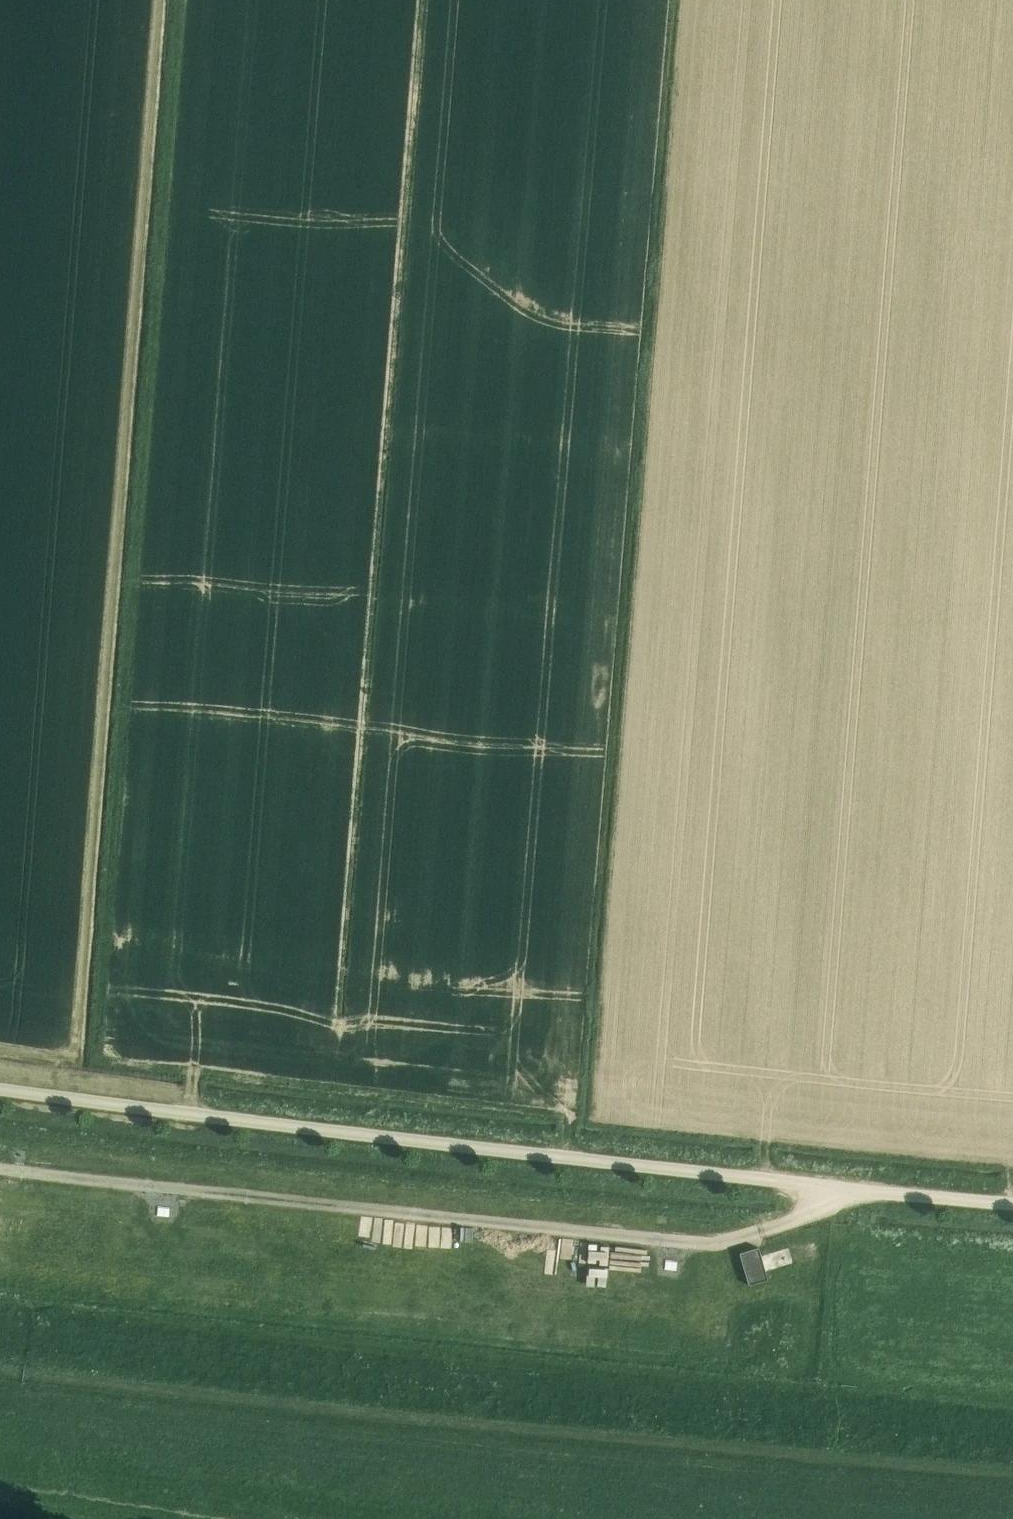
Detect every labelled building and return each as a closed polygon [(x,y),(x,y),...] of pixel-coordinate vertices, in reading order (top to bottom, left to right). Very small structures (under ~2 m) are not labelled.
[(768,1279),(759,1247),(740,1253),(749,1285),(768,1279)]
